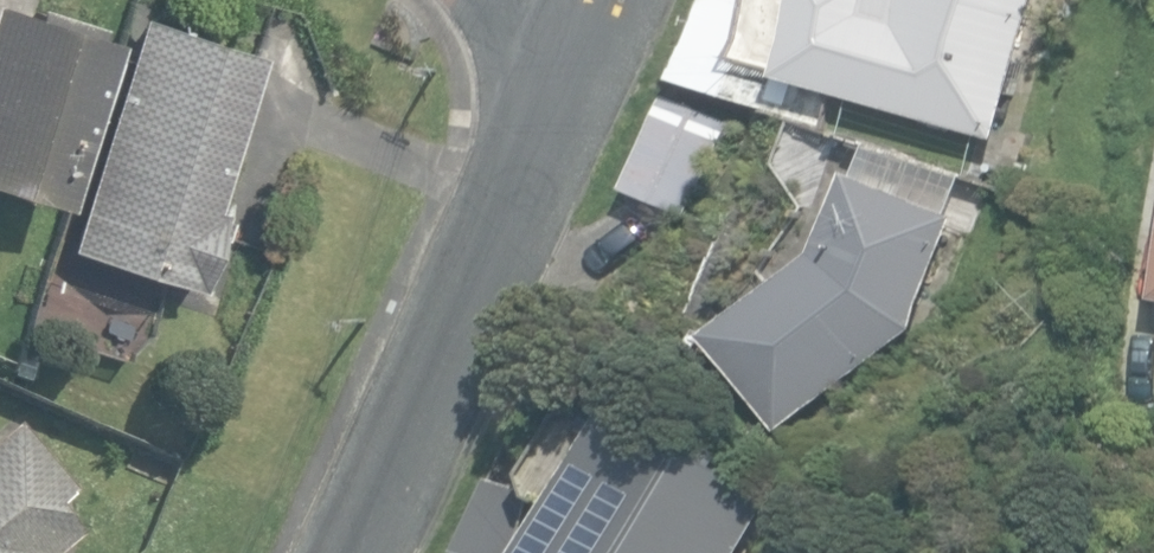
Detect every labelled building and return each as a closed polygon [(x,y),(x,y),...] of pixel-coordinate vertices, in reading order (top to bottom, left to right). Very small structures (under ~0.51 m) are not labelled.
[(1001,138),(1041,0),(716,0),(691,87),(831,128),(841,92),(1001,138)] [(55,202),(110,37),(93,31),(96,23),(37,3),(33,15),(0,4),(0,184),(55,202)] [(67,243),(197,285),(222,209),(212,206),(262,54),(142,15),(67,243)] [(626,190),(689,217),(730,121),(668,93),(626,190)] [(815,254),(706,333),(778,431),(912,331),(961,185),(912,164),(900,189),(847,169),(815,254)] [(772,496),(718,465),(724,454),(696,438),(691,447),(625,409),(542,552),(739,552),(772,496)] [(77,538),(53,508),(71,494),(16,426),(0,438),(0,552),(58,552),(77,538)] [(461,552),(519,552),(540,491),(487,473),(460,552),(461,552)]
